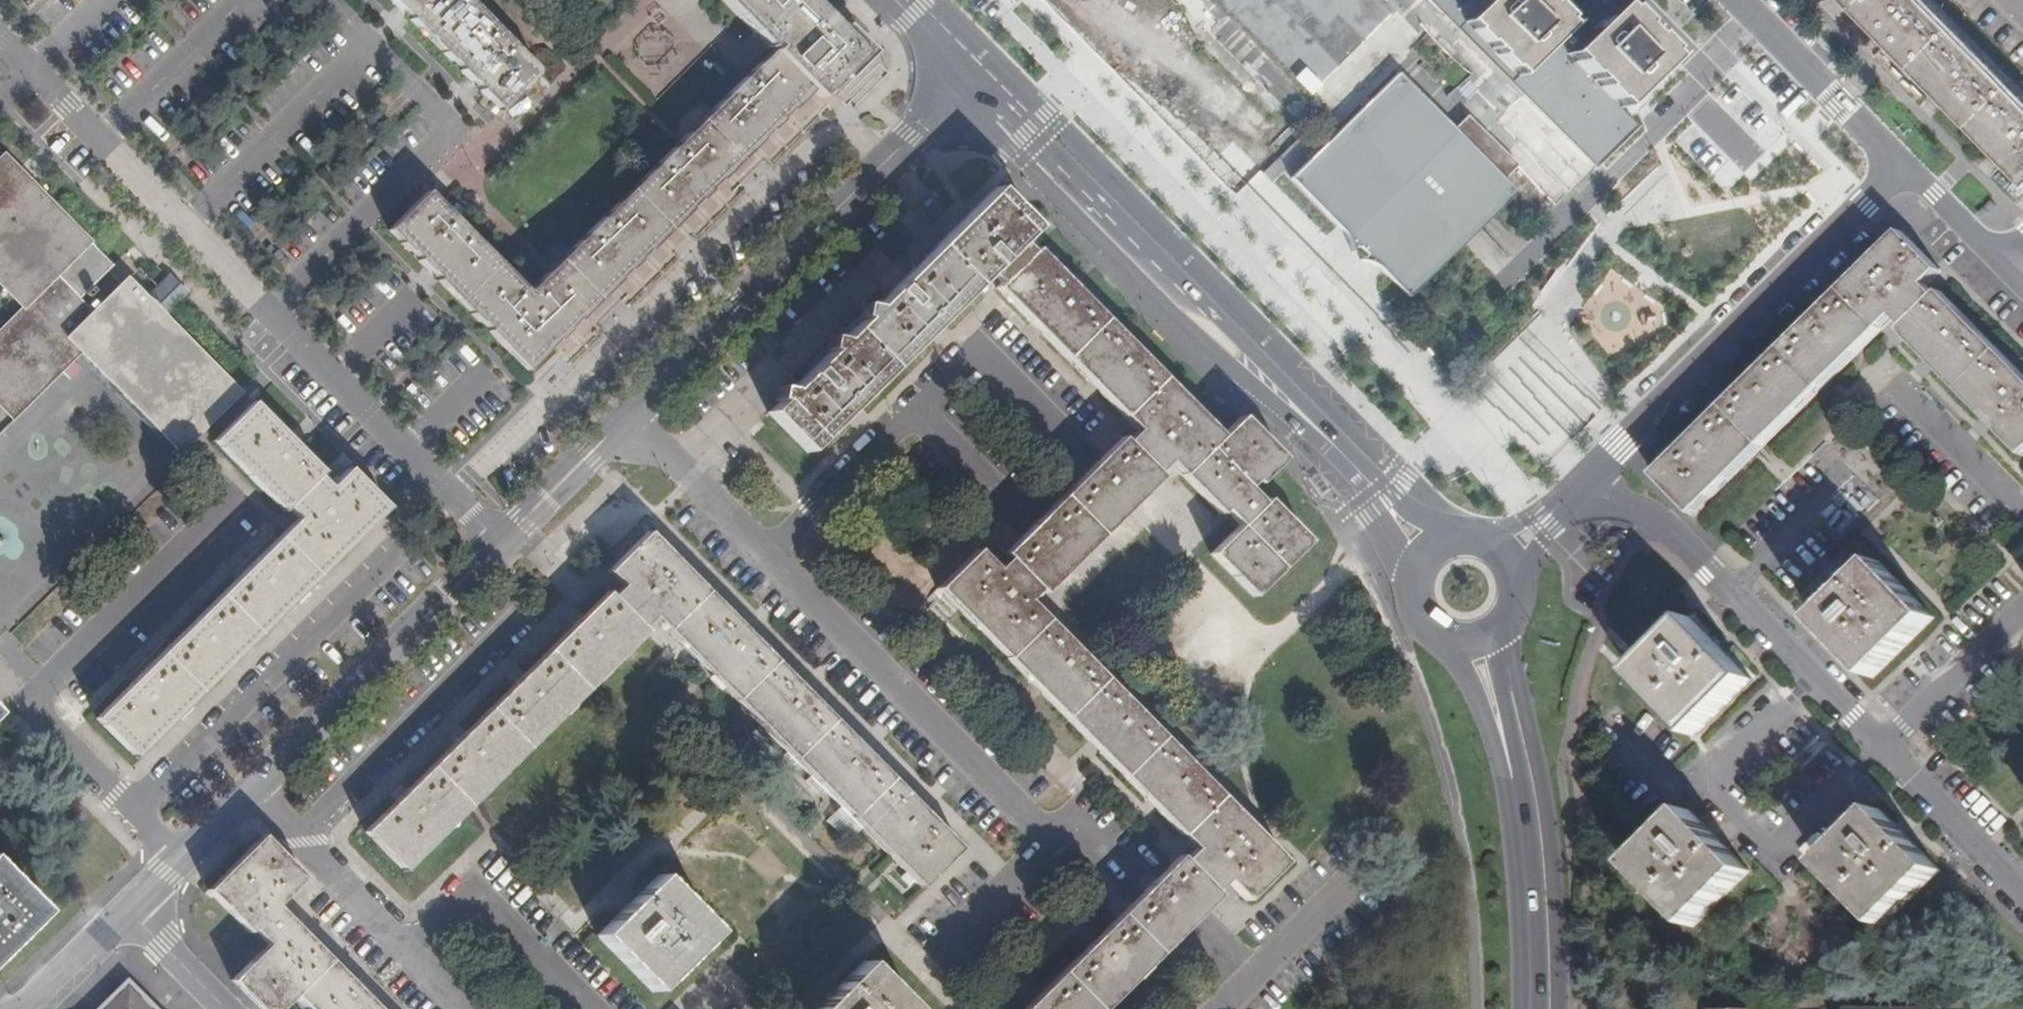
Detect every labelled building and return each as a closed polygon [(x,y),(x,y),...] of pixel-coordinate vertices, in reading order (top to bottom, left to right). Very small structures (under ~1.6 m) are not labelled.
[(429,190),(387,228),(409,250),(410,249),(417,256),(416,257),(429,271),(431,269),(440,278),(438,280),(480,321),(481,320),(488,328),(487,329),(528,370),(548,350),(546,348),(549,345),(551,347),(552,346),(550,344),(554,341),(556,343),(570,329),(567,327),(574,320),(577,322),(615,284),(621,278),(619,277),(622,273),(624,275),(625,274),(623,272),(626,269),(628,271),(640,259),(638,257),(646,249),(648,252),(691,209),(688,207),(697,199),(699,201),(710,190),(708,188),(716,180),(718,182),(740,160),(762,139),(760,137),(767,130),(769,132),(782,119),(779,117),(788,109),(790,111),(811,91),(818,98),(863,53),(811,0),(721,0),(768,47),(772,44),(775,47),(713,108),(677,144),(571,248),(528,291),(429,190)] [(400,9),(403,9),(409,16),(409,18),(451,60),(454,60),(461,67),(461,69),(471,80),(473,80),(479,86),(479,87),(501,109),(540,71),(470,0),(391,0),(400,9)] [(1454,32),(1465,22),(1473,30),(1471,31),(1484,44),(1485,42),(1497,54),(1495,56),(1509,69),(1510,68),(1518,76),(1504,90),(1517,103),(1514,105),(1540,132),(1531,141),(1574,186),(1634,127),(1616,109),(1618,107),(1632,94),(1643,105),(1683,68),(1653,38),(1622,6),(1620,8),(1616,4),(1612,0),(1568,0),(1558,10),(1550,2),(1547,4),(1543,0),(1423,0),(1454,32)] [(1638,0),(1620,0),(1618,2),(1622,6),(1653,38),(1683,68),(1694,57),(1638,0)] [(1859,10),(2022,176),(2022,98),(2003,78),(1926,0),(1849,0),(1859,10)] [(1299,187),(1405,81),(1399,74),(1341,132),(1292,180),(1298,186),(1299,187)] [(1502,180),(1458,135),(1405,81),(1299,187),(1348,237),(1351,249),(1358,248),(1365,256),(1364,261),(1379,268),(1401,290),(1489,205),(1508,186),(1502,180)] [(1540,132),(1514,105),(1517,103),(1504,90),(1486,107),(1568,192),(1574,186),(1531,141),(1540,132)] [(1568,192),(1486,107),(1471,122),(1515,167),(1553,206),(1568,192)] [(1515,167),(1471,122),(1458,135),(1502,180),(1515,167)] [(12,420),(82,352),(179,450),(237,392),(163,317),(143,297),(126,279),(93,311),(80,298),(85,293),(89,296),(96,289),(92,286),(113,265),(5,152),(0,156),(0,286),(21,308),(0,328),(0,407),(12,420)] [(1401,291),(1408,298),(1460,246),(1461,247),(1497,212),(1496,211),(1515,193),(1508,186),(1489,205),(1401,291)] [(769,415),(807,454),(989,275),(1000,285),(1034,252),(1023,242),(1035,229),(995,190),(769,415)] [(1942,292),(1938,296),(1927,285),(1940,272),(1901,232),(1655,476),(1693,516),(1878,335),(1885,327),(1896,317),(1907,328),(1903,332),(1950,380),(2022,454),(2022,375),(1942,292)] [(1172,862),(1165,869),(1205,909),(1215,899),(1219,895),(1215,891),(1225,880),(1245,900),(1285,862),(1028,602),(1039,590),(1044,595),(1162,479),(1158,473),(1168,463),(1220,514),(1223,511),(1230,517),(1239,526),(1211,553),(1253,596),(1308,542),(1266,499),(1263,502),(1247,487),(1254,481),(1258,485),(1284,460),(1241,417),(1220,437),(1036,250),(1034,252),(1000,285),(996,289),(1125,418),(1133,427),(1136,431),(1126,441),(1122,437),(1104,455),(1020,537),(1015,543),(1003,555),(1007,559),(995,570),(992,566),(977,551),(937,590),(1173,827),(1190,845),(1195,849),(1183,860),(1178,856),(1173,861),(1172,862)] [(163,317),(185,295),(165,275),(143,297),(163,317)] [(323,472),(253,401),(213,440),(282,511),(286,508),(297,518),(96,718),(135,756),(387,507),(349,467),(348,468),(344,471),(329,486),(319,475),(323,472)] [(1311,480),(1321,495),(1328,490),(1318,475),(1311,480)] [(959,849),(647,534),(607,574),(621,587),(611,596),(643,629),(653,619),(921,888),(959,849)] [(1879,563),(1840,601),(1817,623),(1873,679),(1935,619),(1879,563)] [(404,873),(647,633),(643,629),(611,596),(607,592),(365,833),(404,873)] [(1752,681),(1704,632),(1691,620),(1685,626),(1635,674),(1697,737),(1752,681)] [(1699,807),(1687,810),(1632,867),(1693,928),(1749,873),(1714,838),(1721,830),(1722,830),(1699,807)] [(1939,871),(1878,810),(1822,865),(1882,927),(1939,871)] [(276,909),(284,902),(306,881),(263,838),(208,893),(250,936),(253,933),(268,948),(238,978),(233,983),(259,1008),(286,1008),(295,1000),(304,1008),(376,1008),(276,909)] [(45,912),(0,866),(0,954),(45,912)] [(1165,869),(1130,903),(1171,943),(1205,909),(1165,869)] [(714,934),(658,878),(597,937),(654,994),(714,934)] [(1171,943),(1130,903),(1027,1008),(1025,1008),(1104,1008),(1127,986),(1171,943)] [(865,963),(819,1008),(818,1008),(910,1008),(899,997),(865,963)] [(127,985),(102,1008),(151,1008),(127,985)]
